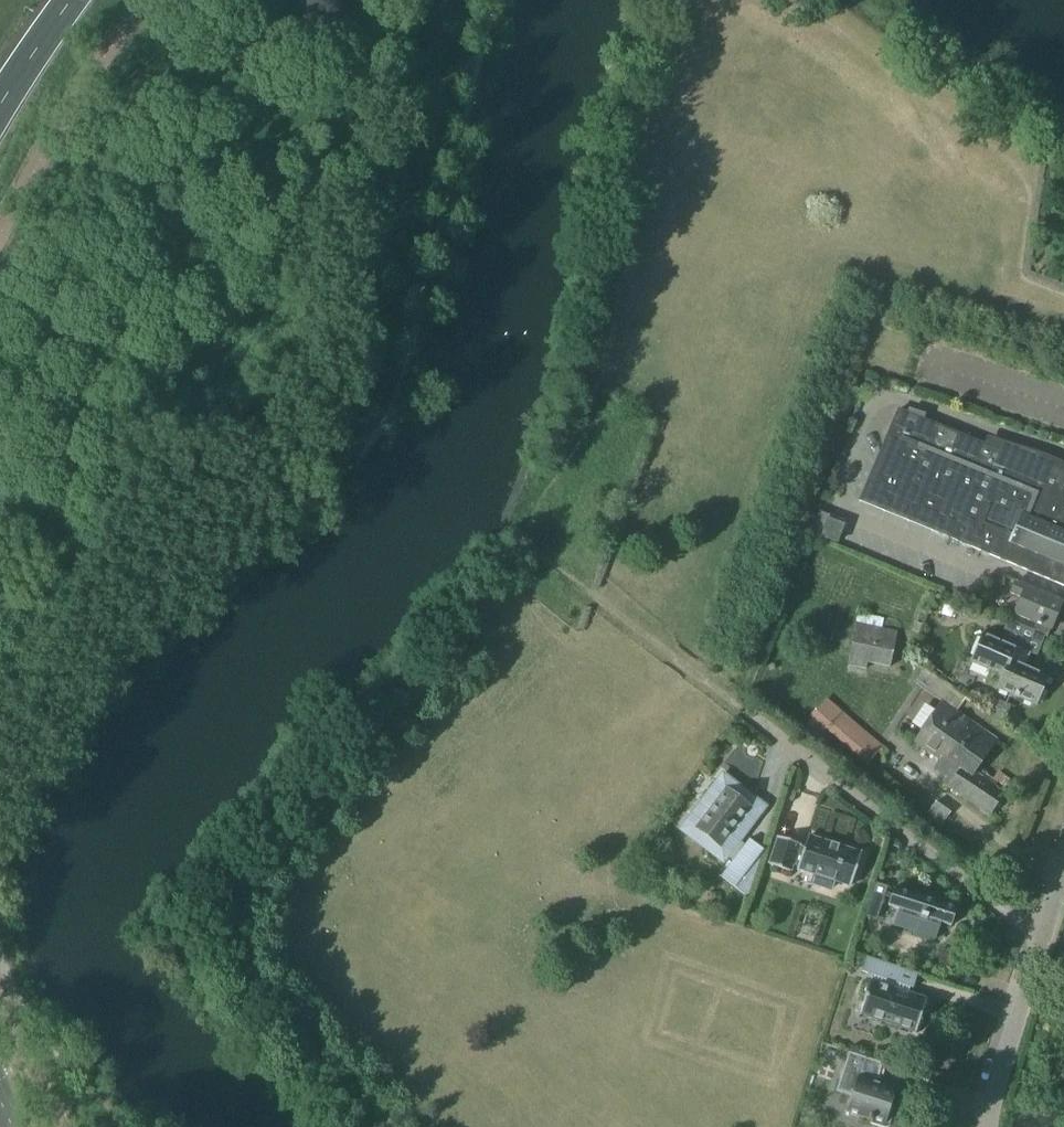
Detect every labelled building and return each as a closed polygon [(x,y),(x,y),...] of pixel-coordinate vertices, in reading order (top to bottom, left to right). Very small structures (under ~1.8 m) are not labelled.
[(1063,586),(1063,464),(1044,455),(1039,468),(897,410),(887,436),(859,501),(861,502),(861,501),(883,511),(885,512),(885,511),(907,521),(909,522),(909,521),(931,530),(931,531),(932,532),(933,531),(955,540),(955,541),(1063,586)] [(8,438),(11,429),(0,425),(0,435),(8,438)] [(820,537),(836,543),(843,525),(827,519),(820,537)] [(1003,609),(1015,614),(1015,615),(1050,630),(1052,627),(1057,629),(1063,617),(1057,615),(1063,601),(1027,586),(1015,581),(1003,609)] [(1020,626),(1007,620),(998,641),(982,634),(970,663),(1002,676),(996,688),(1035,705),(1047,677),(1010,661),(1017,645),(1036,653),(1043,636),(1020,626)] [(847,665),(865,669),(868,662),(889,667),(897,633),(856,623),(847,665)] [(813,717),(827,729),(827,728),(868,763),(877,752),(883,757),(888,752),(841,712),(827,700),(813,717)] [(942,782),(958,793),(973,773),(996,740),(942,702),(913,742),(942,763),(937,769),(945,775),(944,777),(945,778),(942,782)] [(973,773),(958,793),(989,814),(1003,795),(990,786),(992,782),(983,776),(981,779),(973,773)] [(695,809),(704,816),(696,828),(715,842),(708,851),(723,863),(727,858),(732,862),(720,877),(747,898),(763,850),(761,849),(761,850),(749,841),(750,841),(748,839),(744,845),(740,842),(749,827),(747,826),(752,820),(745,815),(756,800),(741,789),(740,791),(735,787),(737,786),(722,774),(711,789),(713,790),(708,796),(706,795),(695,809)] [(926,814),(941,825),(950,813),(935,802),(926,814)] [(789,872),(792,864),(797,866),(797,869),(814,874),(811,884),(830,890),(833,880),(850,886),(860,854),(807,837),(803,848),(798,847),(798,844),(778,837),(769,865),(789,872)] [(875,883),(864,916),(876,920),(887,887),(875,883)] [(887,906),(898,909),(893,926),(935,940),(940,923),(950,927),(956,910),(892,889),(887,906)] [(1056,968),(1063,970),(1063,940),(1056,968)] [(858,1014),(915,1033),(917,1027),(920,1028),(923,1017),(920,1016),(926,1000),(908,994),(910,988),(912,989),(917,974),(866,957),(861,972),(871,975),(858,1014)] [(843,1094),(850,1096),(845,1112),(868,1119),(868,1121),(871,1122),(870,1124),(879,1126),(888,1126),(889,1126),(890,1124),(891,1122),(895,1109),(895,1108),(894,1108),(890,1106),(895,1090),(876,1084),(883,1063),(848,1052),(835,1091),(843,1094)]
